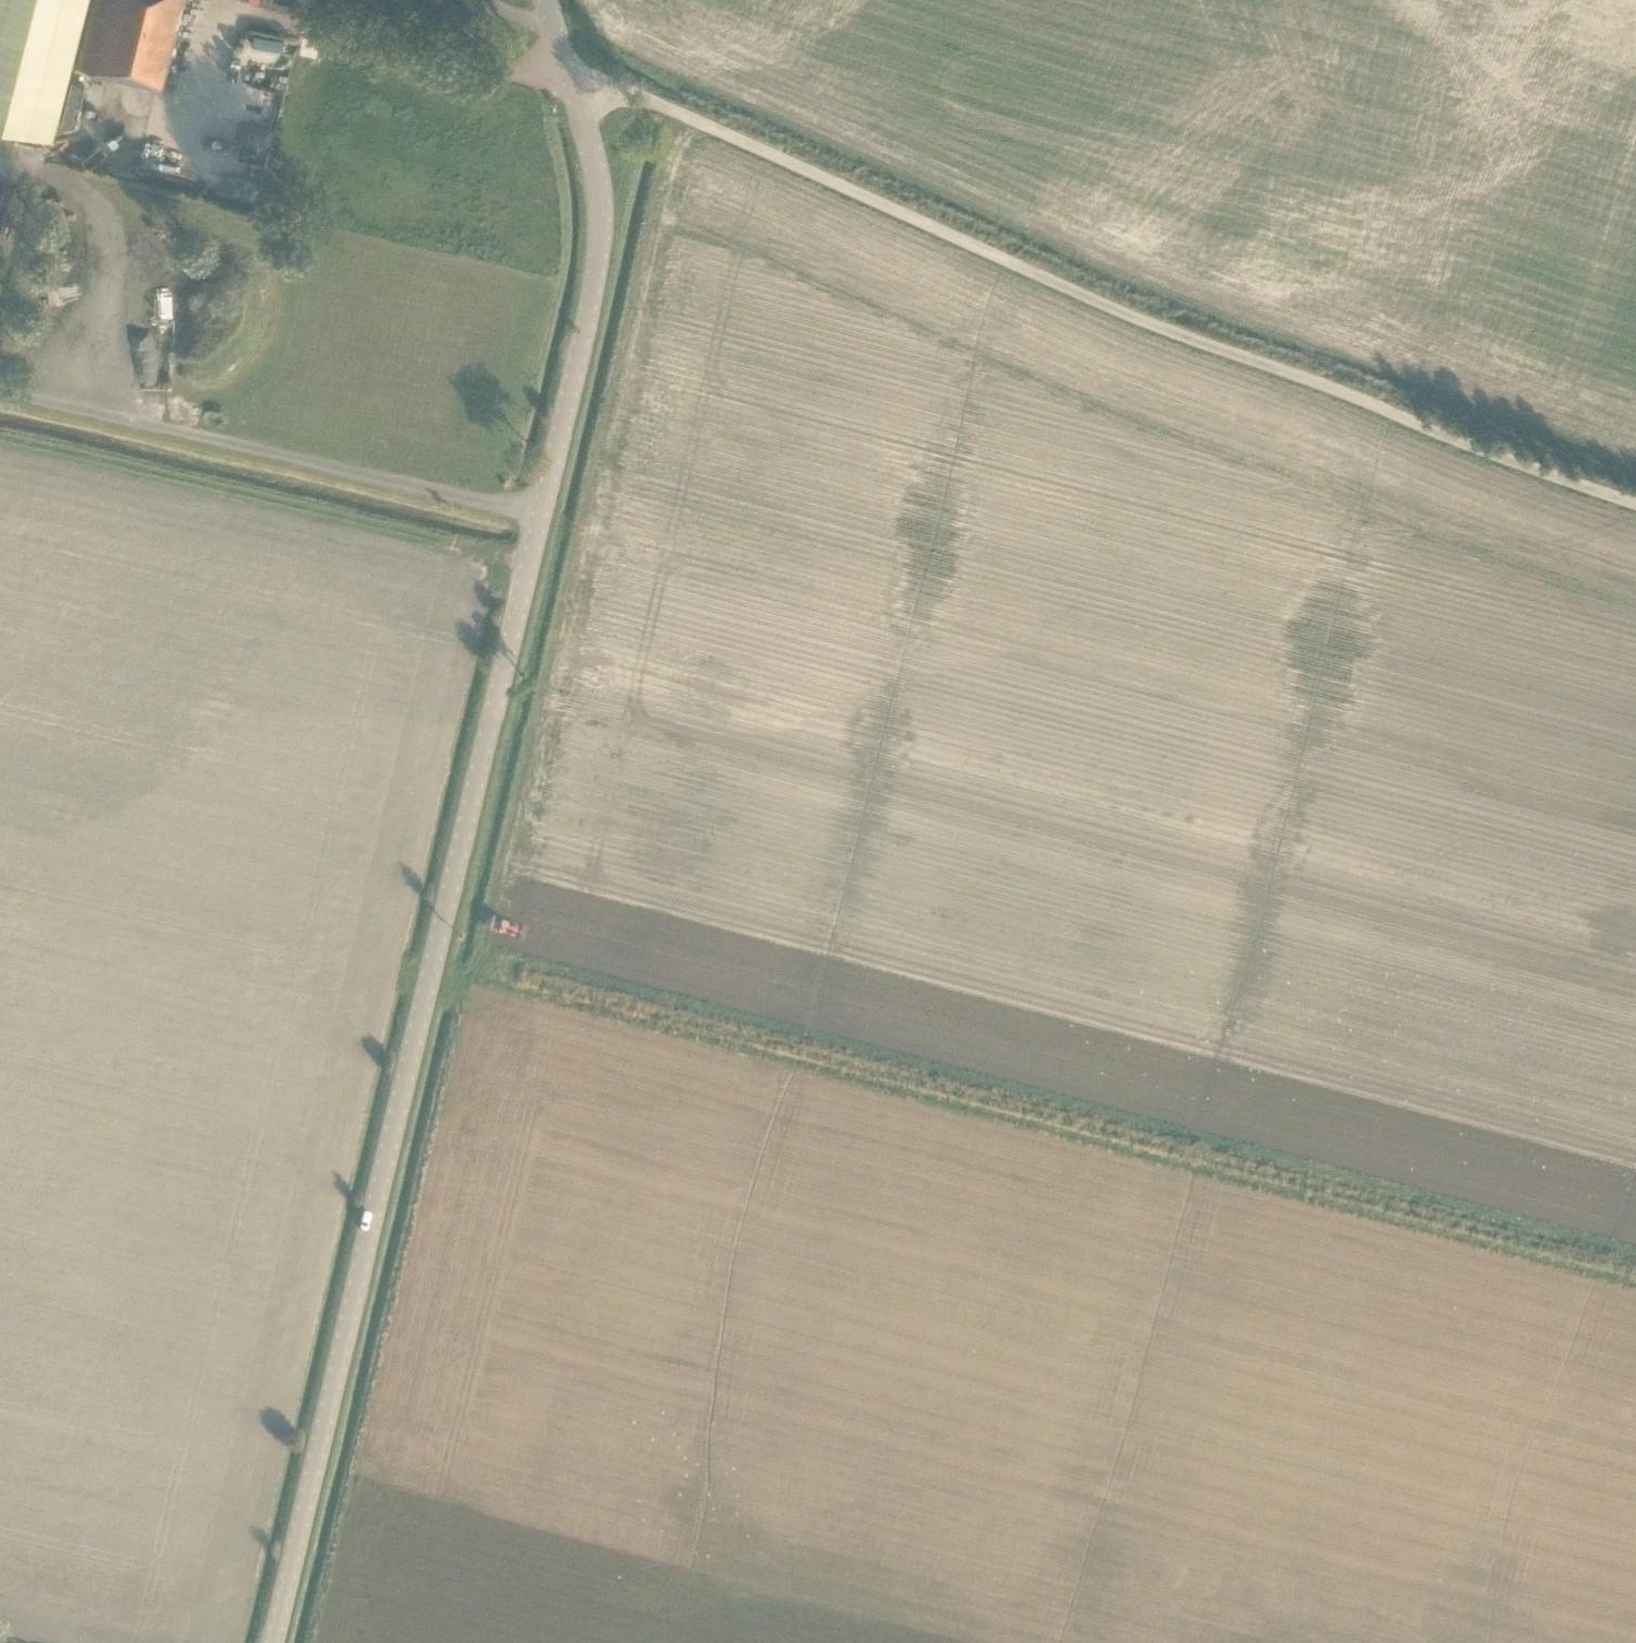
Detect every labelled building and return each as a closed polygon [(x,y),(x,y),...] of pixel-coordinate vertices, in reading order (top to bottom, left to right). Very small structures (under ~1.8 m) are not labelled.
[(51,133),(85,0),(0,0),(0,120),(51,133)] [(77,64),(159,83),(180,0),(94,0),(77,64)] [(88,76),(73,72),(60,123),(75,127),(88,76)] [(172,315),(173,289),(159,289),(159,314),(172,315)]
